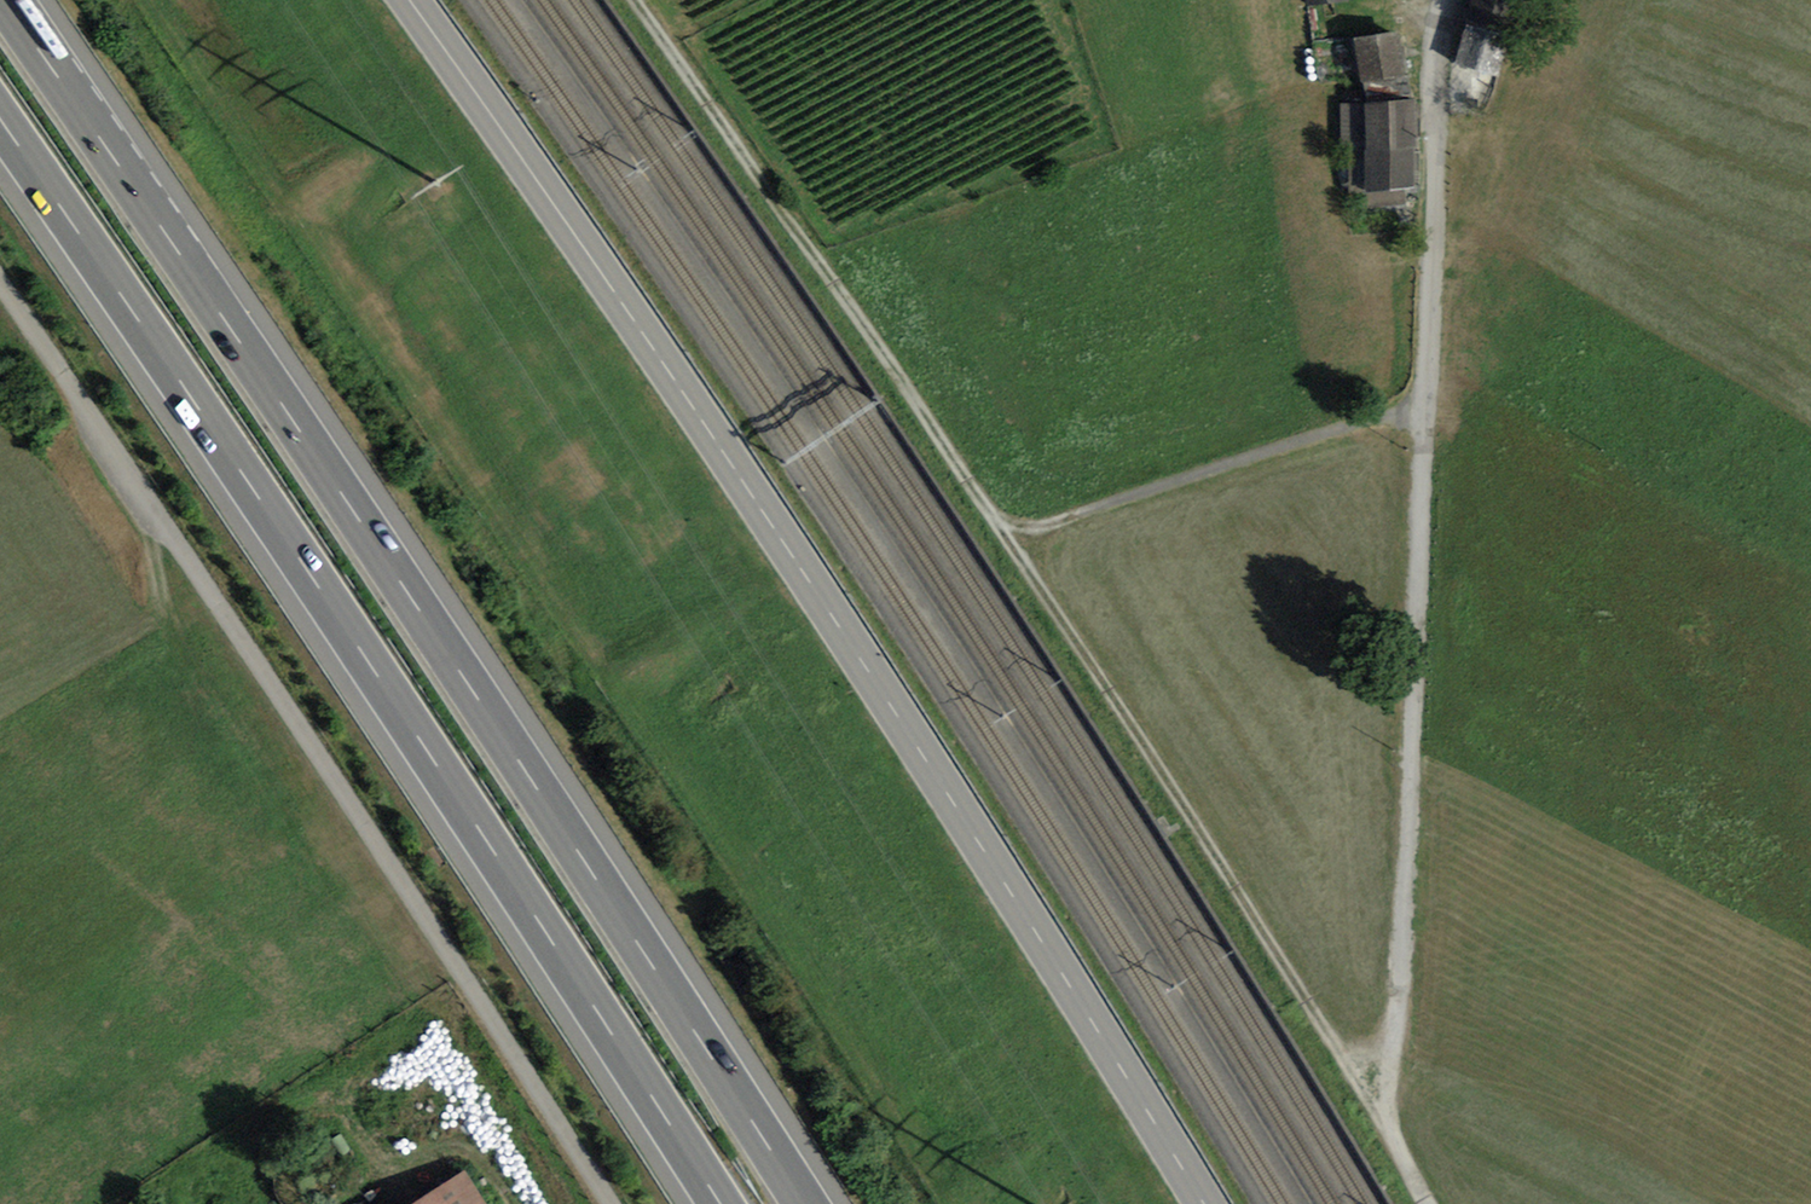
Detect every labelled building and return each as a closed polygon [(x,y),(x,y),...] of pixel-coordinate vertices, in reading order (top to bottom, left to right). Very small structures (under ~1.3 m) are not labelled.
[(1458,63),(1501,74),(1519,0),(1473,0),(1458,63)] [(1399,29),(1354,38),(1362,79),(1407,70),(1399,29)] [(1412,100),(1343,104),(1348,191),(1417,187),(1412,100)] [(470,1186),(443,1203),(483,1203),(470,1186)]
